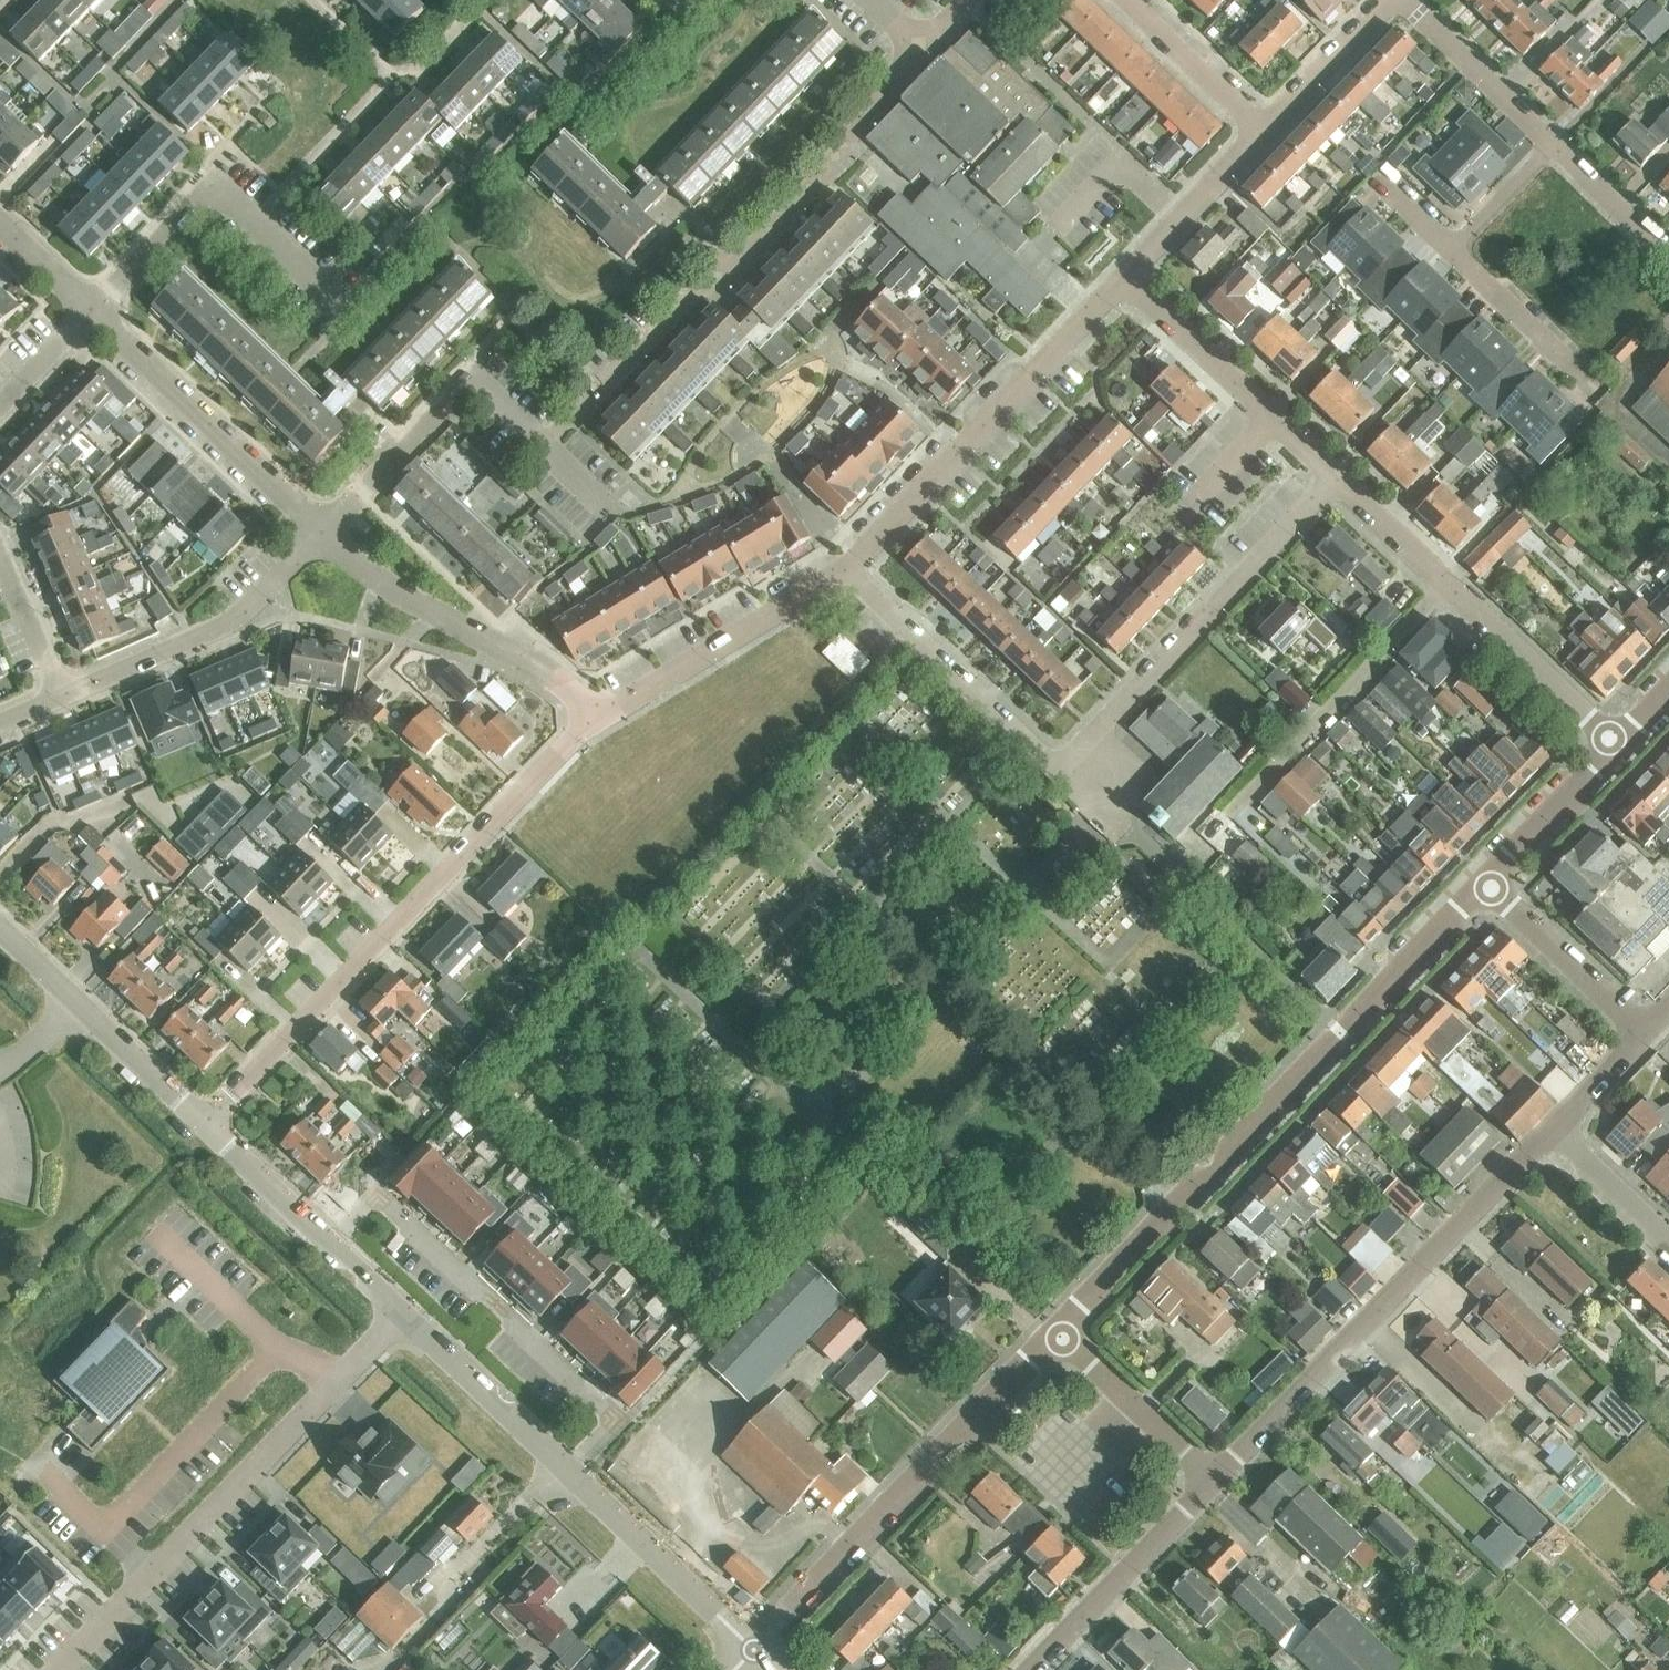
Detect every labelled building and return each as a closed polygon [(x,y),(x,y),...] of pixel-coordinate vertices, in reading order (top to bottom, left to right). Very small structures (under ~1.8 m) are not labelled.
[(44,2),(71,29),(88,11),(77,0),(46,0),(44,2)] [(88,11),(99,0),(77,0),(88,11)] [(141,9),(151,19),(165,4),(161,0),(150,0),(141,9)] [(361,6),(379,23),(401,0),(367,0),(361,6)] [(379,23),(396,40),(423,12),(410,0),(401,0),(379,23)] [(532,2),(541,11),(551,20),(553,18),(563,8),(570,0),(535,0),(532,2)] [(580,24),(604,0),(570,0),(563,8),(572,16),(562,26),(570,34),(580,24)] [(598,41),(625,13),(612,0),(604,0),(580,24),(598,41)] [(1077,34),(1099,12),(1086,0),(1068,0),(1056,13),(1077,34)] [(1188,0),(1207,19),(1226,0),(1188,0)] [(1259,28),(1282,48),(1302,27),(1280,7),(1279,8),(1271,0),(1267,0),(1261,6),(1271,15),(1259,28)] [(1341,0),(1296,0),(1321,23),(1336,8),(1335,8),(1340,1),(1342,2),(1342,1),(1341,0)] [(1483,19),(1500,0),(1464,0),(1483,19)] [(1503,38),(1526,14),(1511,0),(1500,0),(1483,19),(1503,38)] [(1535,4),(1542,11),(1554,0),(1538,0),(1535,4)] [(1630,11),(1640,0),(1618,0),(1630,11)] [(1629,23),(1653,46),(1668,29),(1668,19),(1650,1),(1629,23)] [(44,2),(27,19),(55,46),(71,29),(44,2)] [(506,2),(492,2),(492,13),(497,13),(506,13),(506,4),(506,2)] [(185,4),(172,18),(181,27),(182,26),(195,13),(185,4)] [(1525,14),(1503,38),(1523,57),(1546,34),(1555,24),(1542,11),(1535,4),(1525,14)] [(130,19),(141,30),(151,19),(141,9),(140,8),(130,19)] [(1077,34),(1097,53),(1120,32),(1099,12),(1077,34)] [(625,13),(598,41),(606,49),(597,58),(606,67),(615,58),(642,30),(625,13)] [(644,192),(656,204),(669,190),(689,209),(846,47),(813,15),(644,192)] [(172,18),(155,36),(165,45),(170,40),(178,31),(181,27),(172,18)] [(55,46),(27,19),(10,37),(38,63),(55,46)] [(511,34),(524,47),(533,38),(519,25),(511,34)] [(1561,49),(1539,72),(1560,92),(1582,69),(1581,68),(1591,57),(1582,48),(1595,36),(1584,27),(1561,49)] [(1282,48),(1259,28),(1247,41),(1237,31),(1230,39),(1239,49),(1238,50),(1261,71),(1282,48)] [(1395,31),(1374,52),(1393,71),(1405,58),(1426,77),(1434,68),(1395,31)] [(1097,53),(1118,73),(1139,50),(1120,32),(1097,53)] [(104,51),(113,60),(129,42),(120,34),(104,51)] [(155,36),(138,54),(148,63),(165,45),(155,36)] [(495,36),(477,54),(504,80),(513,71),(523,80),(531,72),(495,36)] [(227,37),(210,55),(238,81),(255,63),(227,37)] [(533,38),(524,47),(539,60),(547,51),(533,38)] [(5,62),(11,69),(21,59),(15,52),(0,39),(0,58),(5,62)] [(947,283),(966,262),(989,237),(1003,252),(1007,248),(1038,216),(1040,214),(1031,206),(1022,197),(1019,194),(1057,153),(1056,152),(1058,150),(1065,143),(1075,132),(1051,110),(1052,108),(1000,59),(982,79),(951,50),(900,103),(901,104),(899,107),(865,142),(910,184),(919,174),(931,186),(911,208),(898,196),(878,217),(947,283)] [(1118,73),(1138,93),(1159,69),(1139,50),(1118,73)] [(1374,52),(1353,74),(1371,94),(1385,79),(1392,71),(1374,52)] [(136,76),(141,70),(148,63),(138,54),(126,67),(136,76)] [(477,54),(461,71),(488,97),(504,80),(477,54)] [(210,55),(193,73),(221,99),(238,81),(210,55)] [(1582,69),(1560,92),(1580,111),(1602,88),(1600,86),(1623,62),(1614,55),(1592,78),(1582,69)] [(98,57),(82,73),(91,82),(107,66),(98,57)] [(545,66),(560,81),(568,72),(553,58),(545,66)] [(16,70),(30,83),(38,74),(25,61),(16,70)] [(148,63),(141,70),(148,77),(155,70),(148,63)] [(1138,93),(1161,114),(1183,93),(1159,69),(1138,93)] [(461,71),(444,88),(471,114),(488,97),(461,71)] [(568,72),(560,81),(562,83),(574,93),(581,85),(568,72)] [(91,82),(82,73),(71,85),(80,94),(91,82)] [(193,73),(177,90),(205,117),(221,99),(193,73)] [(1066,73),(1060,80),(1066,86),(1073,79),(1066,73)] [(38,74),(30,83),(45,97),(53,89),(38,74)] [(1353,74),(1331,98),(1350,116),(1359,106),(1379,125),(1390,113),(1371,94),(1353,74)] [(1466,80),(1456,91),(1462,97),(1469,96),(1475,89),(1466,80)] [(1403,82),(1395,89),(1406,99),(1413,92),(1403,82)] [(1424,86),(1417,94),(1426,102),(1433,95),(1424,86)] [(444,88),(428,105),(426,106),(452,129),(454,132),(471,114),(444,88)] [(540,89),(527,102),(535,111),(548,97),(540,89)] [(205,117),(177,90),(160,108),(188,134),(205,117)] [(3,110),(3,109),(11,101),(3,93),(0,96),(0,113),(3,110)] [(416,93),(398,112),(425,138),(426,136),(436,144),(452,129),(426,106),(428,105),(416,93)] [(1161,114),(1180,132),(1203,111),(1183,93),(1161,114)] [(121,97),(108,111),(116,120),(130,105),(121,97)] [(1095,98),(1089,105),(1095,111),(1102,104),(1095,98)] [(1331,98),(1307,123),(1327,140),(1337,129),(1348,139),(1351,136),(1367,151),(1376,142),(1350,116),(1331,98)] [(535,111),(527,102),(514,116),(522,124),(535,111)] [(21,127),(3,110),(0,113),(0,149),(21,127)] [(53,134),(64,144),(86,120),(75,110),(53,134)] [(116,120),(108,111),(95,124),(104,133),(116,120)] [(1203,111),(1180,132),(1199,151),(1220,128),(1203,111)] [(398,112),(383,128),(409,154),(425,138),(398,112)] [(1118,113),(1110,123),(1119,131),(1128,122),(1118,113)] [(1463,132),(1447,148),(1486,186),(1498,174),(1495,171),(1510,154),(1469,113),(1457,126),(1463,132)] [(1646,136),(1643,133),(1633,124),(1614,144),(1641,170),(1660,150),(1668,141),(1668,113),(1646,136)] [(485,126),(496,136),(504,144),(518,129),(509,121),(505,125),(496,115),(485,126)] [(151,136),(142,145),(171,172),(187,155),(148,117),(140,126),(151,136)] [(263,124),(269,131),(275,124),(270,118),(263,124)] [(1307,123),(1286,145),(1305,163),(1327,140),(1307,123)] [(0,149),(0,158),(0,159),(0,168),(7,175),(11,170),(13,171),(38,143),(44,136),(36,129),(30,135),(21,127),(0,149)] [(383,128),(366,145),(393,171),(409,154),(383,128)] [(89,131),(74,146),(83,155),(97,139),(89,131)] [(504,144),(496,136),(482,150),(491,157),(504,144)] [(631,205),(562,140),(531,173),(624,262),(631,255),(640,264),(665,239),(643,217),(656,204),(644,192),(631,205)] [(1162,169),(1180,151),(1170,142),(1153,160),(1162,169)] [(1401,144),(1388,158),(1398,167),(1410,153),(1401,144)] [(126,163),(154,190),(171,172),(142,145),(133,155),(125,148),(119,155),(126,163)] [(366,145),(349,162),(376,188),(393,171),(366,145)] [(1286,145),(1264,169),(1283,186),(1305,163),(1286,145)] [(83,155),(74,146),(62,159),(70,167),(83,155)] [(1486,186),(1447,148),(1431,164),(1425,159),(1413,171),(1455,211),(1471,194),(1475,198),(1486,186)] [(1338,150),(1330,159),(1340,169),(1346,173),(1354,164),(1348,160),(1338,150)] [(466,165),(477,175),(488,162),(477,152),(466,165)] [(1368,156),(1357,167),(1367,176),(1378,165),(1368,156)] [(349,162),(333,179),(360,206),(376,188),(349,162)] [(439,176),(448,184),(462,170),(454,162),(439,176)] [(126,163),(109,180),(138,207),(154,190),(126,163)] [(1168,165),(1160,174),(1169,183),(1177,174),(1168,165)] [(54,166),(40,181),(48,189),(62,174),(54,166)] [(1283,186),(1264,169),(1242,192),(1261,210),(1283,186)] [(1308,182),(1320,191),(1327,183),(1316,173),(1308,182)] [(1668,197),(1668,178),(1659,188),(1668,197)] [(333,179),(315,198),(342,224),(352,233),(370,215),(360,206),(333,179)] [(109,180),(92,198),(121,225),(138,207),(109,180)] [(48,189),(40,181),(28,194),(36,202),(48,189)] [(434,183),(419,198),(427,206),(442,190),(434,183)] [(427,206),(419,198),(411,191),(398,202),(416,218),(427,206)] [(840,195),(739,299),(745,305),(729,321),(713,306),(596,427),(634,464),(750,344),(777,370),(798,355),(777,334),(877,230),(840,195)] [(92,198),(76,215),(104,242),(121,225),(92,198)] [(1286,205),(1296,215),(1303,207),(1293,198),(1286,205)] [(1329,252),(1345,267),(1384,228),(1372,216),(1368,219),(1351,203),(1311,245),(1324,257),(1329,252)] [(1237,222),(1258,241),(1267,232),(1247,212),(1237,222)] [(104,242),(76,215),(59,233),(88,260),(104,242)] [(401,220),(388,233),(395,240),(408,226),(401,220)] [(1181,257),(1201,276),(1239,236),(1231,228),(1218,241),(1207,230),(1181,257)] [(1356,288),(1368,301),(1409,259),(1393,243),(1396,239),(1384,228),(1345,267),(1361,283),(1356,288)] [(395,240),(388,233),(375,247),(382,254),(395,240)] [(869,271),(876,277),(904,249),(890,236),(883,243),(890,250),(869,271)] [(989,237),(966,262),(994,289),(982,302),(996,315),(1008,302),(1027,320),(1049,296),(1003,252),(989,237)] [(374,247),(368,255),(375,261),(382,254),(374,247)] [(1301,247),(1290,258),(1302,270),(1314,258),(1301,247)] [(883,284),(890,291),(911,270),(918,263),(912,256),(883,284)] [(1258,277),(1265,268),(1254,258),(1246,266),(1209,305),(1236,330),(1253,312),(1241,301),(1261,280),(1258,277)] [(1264,281),(1278,294),(1299,272),(1284,259),(1264,281)] [(1386,307),(1402,322),(1440,283),(1429,271),(1425,275),(1409,259),(1368,301),(1381,313),(1386,307)] [(918,263),(911,270),(917,276),(924,269),(918,263)] [(346,407),(359,394),(379,413),(491,297),(459,266),(334,396),(346,407)] [(1299,272),(1278,294),(1292,307),(1312,287),(1301,276),(1302,275),(1299,272)] [(332,421),(346,407),(334,396),(320,409),(182,276),(151,307),(314,465),(345,433),(332,421)] [(823,288),(839,303),(847,296),(831,280),(823,288)] [(1413,343),(1426,355),(1466,313),(1449,298),(1452,294),(1440,283),(1402,322),(1418,338),(1413,343)] [(0,293),(0,329),(20,308),(2,291),(0,293)] [(934,300),(942,308),(949,301),(941,293),(934,300)] [(1297,319),(1306,327),(1312,321),(1313,322),(1328,304),(1319,295),(1297,319)] [(860,347),(867,354),(901,318),(883,300),(852,332),(864,343),(860,347)] [(949,301),(942,308),(950,316),(957,309),(949,301)] [(1350,302),(1342,311),(1351,319),(1359,310),(1350,302)] [(1444,362),(1460,376),(1498,337),(1485,326),(1482,329),(1466,313),(1426,355),(1438,368),(1444,362)] [(790,323),(806,338),(813,330),(798,315),(790,323)] [(1324,338),(1340,353),(1360,332),(1352,324),(1344,317),(1324,338)] [(887,365),(917,333),(901,318),(867,354),(873,359),(876,355),(887,365)] [(1252,345),(1272,363),(1297,337),(1296,336),(1277,318),(1252,345)] [(1297,337),(1272,363),(1292,382),(1316,356),(1306,346),(1322,330),(1313,322),(1312,321),(1306,327),(1296,336),(1297,337)] [(967,331),(975,339),(982,332),(974,324),(967,331)] [(924,326),(917,333),(887,365),(888,366),(891,363),(897,369),(900,365),(910,374),(941,342),(924,326)] [(1610,355),(1623,366),(1648,338),(1636,326),(1610,355)] [(982,332),(975,339),(983,347),(990,340),(982,332)] [(1151,349),(1156,344),(1147,335),(1141,340),(1151,349)] [(1470,398),(1483,410),(1522,368),(1506,353),(1510,349),(1498,337),(1460,376),(1475,392),(1470,398)] [(917,388),(923,394),(957,358),(941,342),(910,374),(920,384),(917,388)] [(996,346),(990,353),(1000,363),(1007,356),(1004,353),(999,348),(996,346)] [(1309,400),(1328,419),(1353,392),(1363,383),(1374,372),(1389,355),(1379,348),(1344,384),(1333,374),(1309,400)] [(731,365),(747,380),(754,373),(738,357),(731,365)] [(957,358),(923,394),(929,400),(933,396),(944,406),(948,402),(950,404),(960,393),(958,391),(974,374),(957,358)] [(85,367),(68,385),(110,426),(111,427),(117,420),(104,407),(115,396),(127,408),(137,398),(105,367),(95,378),(85,367)] [(1501,416),(1516,432),(1554,392),(1542,380),(1539,384),(1522,368),(1483,410),(1495,422),(1501,416)] [(1160,381),(1151,391),(1162,402),(1154,410),(1163,419),(1171,410),(1172,411),(1192,388),(1171,369),(1160,381)] [(1634,408),(1668,441),(1668,370),(1634,408)] [(1384,380),(1374,372),(1363,383),(1373,391),(1384,380)] [(835,391),(846,397),(850,388),(839,383),(835,391)] [(68,385),(51,402),(81,431),(91,421),(104,433),(110,426),(68,385)] [(1192,388),(1172,411),(1191,429),(1199,421),(1205,415),(1212,407),(1192,388)] [(698,400),(714,415),(721,407),(705,392),(698,400)] [(1353,392),(1328,419),(1348,437),(1373,411),(1353,392)] [(1554,392),(1516,432),(1532,448),(1526,454),(1539,466),(1580,423),(1563,407),(1566,404),(1554,392)] [(1444,395),(1438,402),(1445,409),(1451,402),(1444,395)] [(824,409),(833,416),(839,408),(829,401),(824,409)] [(51,402),(34,419),(77,461),(84,454),(71,442),(81,431),(51,402)] [(885,402),(869,419),(906,454),(912,448),(908,444),(918,433),(885,402)] [(1367,454),(1386,473),(1430,426),(1431,427),(1444,412),(1435,404),(1425,416),(1424,415),(1402,438),(1392,428),(1367,454)] [(833,416),(824,409),(818,416),(827,423),(833,416)] [(1143,421),(1152,430),(1163,419),(1154,410),(1143,421)] [(1205,415),(1199,421),(1207,429),(1213,423),(1205,415)] [(120,417),(117,420),(111,427),(131,446),(140,436),(120,417)] [(34,419),(18,437),(48,466),(58,455),(71,468),(77,461),(34,419)] [(854,436),(886,467),(896,456),(900,460),(906,454),(869,419),(854,436)] [(1109,419),(1090,439),(1113,460),(1112,461),(1120,469),(1121,468),(1133,479),(1131,481),(1147,494),(1158,482),(1143,468),(1141,470),(1130,461),(1133,459),(1123,449),(1131,440),(1109,419)] [(1163,419),(1152,430),(1161,438),(1171,427),(1163,419)] [(1143,421),(1133,432),(1141,440),(1152,430),(1143,421)] [(1430,426),(1386,473),(1406,492),(1431,466),(1420,455),(1439,435),(1444,430),(1435,422),(1431,427),(1430,426)] [(664,434),(685,453),(692,446),(672,426),(664,434)] [(1443,447),(1455,459),(1473,441),(1462,429),(1443,447)] [(1604,441),(1640,474),(1651,462),(1615,429),(1604,441)] [(794,442),(802,450),(809,443),(800,435),(794,442)] [(838,452),(875,487),(881,480),(877,477),(886,467),(854,436),(838,452)] [(18,437),(1,454),(45,495),(51,489),(38,476),(48,466),(18,437)] [(468,438),(460,446),(466,453),(474,444),(468,438)] [(1090,439),(1070,459),(1093,481),(1112,461),(1113,460),(1090,439)] [(1473,441),(1455,459),(1439,475),(1451,486),(1485,452),(1473,441)] [(1489,441),(1483,447),(1491,456),(1497,450),(1489,441)] [(787,448),(795,457),(802,450),(794,442),(787,448)] [(137,464),(128,474),(151,496),(180,466),(157,443),(137,464)] [(474,444),(466,453),(473,459),(481,451),(474,444)] [(1172,444),(1162,455),(1173,466),(1184,455),(1172,444)] [(481,451),(473,459),(480,465),(488,457),(481,451)] [(869,493),(875,487),(838,452),(822,468),(855,499),(865,489),(869,493)] [(1,454),(0,455),(0,487),(14,501),(25,490),(44,508),(50,501),(45,495),(1,454)] [(95,469),(103,477),(115,464),(107,456),(95,469)] [(480,465),(487,472),(495,464),(488,457),(480,465)] [(1070,459),(1052,478),(1073,501),(1093,481),(1070,459)] [(394,493),(404,503),(430,475),(417,462),(394,485),(398,489),(394,493)] [(495,464),(487,472),(493,479),(494,478),(501,470),(495,464)] [(1531,465),(1520,477),(1528,485),(1539,473),(1531,465)] [(151,496),(174,519),(203,488),(180,466),(151,496)] [(1460,506),(1435,532),(1455,551),(1480,524),(1476,521),(1487,511),(1480,505),(1490,493),(1501,493),(1514,478),(1500,466),(1481,484),(1470,496),(1471,496),(1460,506)] [(855,500),(855,499),(822,468),(805,487),(813,495),(811,497),(823,508),(825,506),(838,519),(856,501),(855,500)] [(1123,487),(1131,481),(1133,479),(1121,468),(1120,469),(1113,477),(1123,487)] [(494,478),(500,485),(508,477),(501,470),(494,478)] [(404,503),(418,516),(444,488),(430,475),(404,503)] [(744,481),(750,491),(760,485),(754,475),(744,481)] [(508,477),(500,485),(509,493),(517,485),(508,477)] [(1052,478),(1033,498),(1055,521),(1064,511),(1086,528),(1093,520),(1083,510),(1083,509),(1073,501),(1052,478)] [(74,491),(81,498),(92,488),(85,481),(74,491)] [(741,497),(750,491),(744,481),(735,486),(741,497)] [(517,485),(509,493),(517,501),(525,493),(517,485)] [(1110,495),(1129,513),(1137,505),(1118,487),(1110,495)] [(51,489),(45,495),(50,501),(55,506),(62,498),(52,488),(51,489)] [(174,519),(197,541),(226,511),(203,488),(174,519)] [(418,516),(431,529),(458,501),(444,488),(418,516)] [(1416,514),(1435,532),(1460,506),(1441,488),(1416,514)] [(702,500),(707,511),(717,507),(713,496),(702,500)] [(1033,498),(1013,520),(1036,541),(1055,521),(1033,498)] [(692,504),(696,515),(707,511),(702,500),(692,504)] [(787,552),(788,553),(810,540),(800,524),(802,522),(793,508),(791,510),(785,500),(763,513),(787,552)] [(1083,510),(1093,520),(1102,511),(1091,500),(1083,509),(1083,510)] [(431,529),(446,543),(472,515),(458,501),(431,529)] [(113,513),(121,525),(130,519),(122,508),(113,513)] [(534,518),(538,521),(547,514),(542,509),(534,518)] [(1498,526),(1483,542),(1498,558),(1514,542),(1531,526),(1514,510),(1498,526)] [(226,511),(197,541),(220,564),(249,533),(226,511)] [(658,514),(662,525),(673,522),(669,511),(658,514)] [(34,543),(44,565),(97,542),(93,532),(78,539),(67,513),(42,524),(47,536),(34,543)] [(763,513),(743,525),(770,569),(777,564),(775,559),(787,552),(763,513)] [(658,514),(648,517),(651,528),(662,525),(658,514)] [(446,543),(459,556),(486,528),(472,515),(446,543)] [(550,517),(542,526),(546,530),(554,522),(550,517)] [(130,519),(121,525),(129,537),(138,531),(130,519)] [(938,528),(946,536),(955,526),(947,519),(938,528)] [(1036,541),(1013,520),(994,540),(1017,561),(1036,541)] [(546,530),(550,534),(559,526),(554,522),(546,530)] [(770,569),(743,525),(724,537),(719,529),(718,530),(744,573),(746,577),(760,568),(763,573),(770,569)] [(1553,536),(1567,551),(1579,540),(1565,525),(1553,536)] [(550,534),(555,539),(563,530),(559,526),(550,534)] [(618,535),(610,527),(602,535),(611,543),(618,535)] [(459,556),(473,569),(500,541),(486,528),(459,556)] [(563,530),(555,539),(562,545),(570,537),(563,530)] [(699,542),(722,580),(734,573),(737,577),(744,573),(718,530),(699,542)] [(1317,552),(1346,580),(1352,573),(1365,586),(1373,593),(1387,579),(1379,571),(1337,531),(1317,552)] [(611,543),(602,535),(594,543),(603,551),(611,543)] [(44,565),(53,587),(92,570),(86,558),(101,551),(114,545),(110,536),(97,542),(44,565)] [(906,561),(926,581),(946,559),(927,540),(906,561)] [(1144,548),(1154,558),(1162,550),(1152,540),(1144,548)] [(473,569),(487,583),(513,555),(500,541),(473,569)] [(1054,541),(1045,550),(1056,560),(1064,551),(1054,541)] [(711,587),(722,580),(699,542),(680,553),(706,596),(713,592),(711,587)] [(1498,558),(1483,542),(1463,563),(1464,563),(1479,579),(1498,558)] [(1185,545),(1165,567),(1184,585),(1205,564),(1185,545)] [(968,557),(977,565),(986,555),(977,547),(968,557)] [(1056,560),(1045,550),(1037,558),(1048,568),(1056,560)] [(660,565),(683,604),(696,596),(699,601),(706,596),(680,553),(660,565)] [(487,583),(500,596),(527,568),(513,555),(487,583)] [(986,555),(977,565),(985,573),(994,563),(986,555)] [(926,581),(945,599),(965,577),(946,559),(926,581)] [(150,568),(158,580),(166,573),(158,562),(150,568)] [(582,563),(573,570),(580,580),(589,573),(582,563)] [(1122,571),(1133,582),(1141,573),(1130,563),(1122,571)] [(631,576),(654,615),(666,608),(669,612),(677,608),(651,565),(631,576)] [(1165,567),(1142,590),(1163,608),(1184,585),(1165,567)] [(527,568),(500,596),(510,605),(514,601),(519,606),(542,583),(527,568)] [(1648,610),(1668,630),(1668,573),(1665,569),(1656,578),(1660,582),(1659,583),(1667,590),(1648,610)] [(53,587),(63,609),(124,582),(120,574),(112,576),(97,583),(92,570),(53,587)] [(580,580),(573,570),(564,577),(571,586),(580,580)] [(166,573),(158,580),(166,591),(175,585),(166,573)] [(611,588),(638,631),(645,627),(642,622),(654,615),(631,576),(611,588)] [(945,599),(966,618),(986,597),(965,577),(945,599)] [(1636,579),(1627,588),(1634,595),(1643,585),(1636,579)] [(1072,580),(1060,592),(1070,602),(1082,589),(1072,580)] [(63,609),(73,631),(111,614),(105,602),(129,591),(124,582),(63,609)] [(554,584),(545,591),(553,600),(562,593),(554,584)] [(1007,594),(1015,602),(1025,591),(1017,584),(1007,594)] [(1100,594),(1110,605),(1119,597),(1109,586),(1100,594)] [(592,600),(616,638),(628,631),(630,636),(638,631),(611,588),(592,600)] [(1142,590),(1122,612),(1142,629),(1163,608),(1142,590)] [(1025,591),(1015,602),(1023,609),(1032,599),(1025,591)] [(159,594),(146,603),(160,623),(173,614),(160,594),(159,594)] [(1368,611),(1374,604),(1364,596),(1359,602),(1359,601),(1347,614),(1359,623),(1369,612),(1368,611)] [(966,618),(985,637),(1006,616),(986,597),(966,618)] [(1060,597),(1051,607),(1059,615),(1069,605),(1060,597)] [(573,612),(599,655),(607,650),(604,646),(616,638),(592,600),(573,612)] [(1365,620),(1381,636),(1400,616),(1384,600),(1365,620)] [(1648,610),(1639,602),(1631,610),(1621,601),(1614,608),(1654,647),(1668,632),(1668,630),(1648,610)] [(1258,632),(1282,655),(1304,632),(1324,650),(1336,637),(1301,604),(1293,613),(1284,604),(1258,632)] [(1142,629),(1122,612),(1106,628),(1096,618),(1095,619),(1086,610),(1077,618),(1087,628),(1087,629),(1116,656),(1142,629)] [(599,655),(573,612),(553,624),(561,638),(556,641),(567,652),(569,650),(576,662),(589,655),(592,659),(599,655)] [(1636,667),(1652,651),(1612,612),(1604,620),(1597,613),(1591,619),(1590,620),(1636,667)] [(111,614),(73,631),(83,653),(136,630),(132,620),(117,627),(111,614)] [(1574,633),(1573,633),(1621,683),(1636,667),(1590,620),(1591,619),(1584,614),(1570,629),(1574,633)] [(985,637),(1003,655),(1025,633),(1006,616),(985,637)] [(1003,655),(1022,673),(1043,651),(1041,649),(1053,638),(1055,640),(1064,630),(1055,621),(1033,641),(1025,633),(1003,655)] [(1433,623),(1400,659),(1434,691),(1461,663),(1446,648),(1452,642),(1433,623)] [(1362,624),(1357,629),(1366,638),(1371,633),(1362,624)] [(1064,630),(1055,640),(1062,646),(1071,637),(1064,630)] [(1621,683),(1573,633),(1568,639),(1578,649),(1565,661),(1577,672),(1577,673),(1604,700),(1621,683)] [(821,655),(831,664),(850,645),(840,635),(821,655)] [(290,684),(315,688),(323,644),(298,639),(295,656),(282,654),(276,687),(290,690),(290,684)] [(323,644),(315,688),(341,693),(340,699),(353,702),(359,668),(346,666),(349,648),(323,644)] [(850,645),(831,664),(840,673),(859,654),(850,645)] [(1022,673),(1041,691),(1062,670),(1043,651),(1022,673)] [(254,652),(232,661),(249,699),(270,689),(254,652)] [(859,654),(840,673),(850,683),(869,663),(859,654)] [(0,659),(0,669),(1,672),(9,669),(4,657),(0,658),(0,659)] [(1084,668),(1092,676),(1102,666),(1093,658),(1084,668)] [(232,661),(211,670),(228,707),(249,699),(232,661)] [(438,682),(462,705),(477,690),(453,667),(438,682)] [(1397,667),(1380,685),(1412,714),(1421,723),(1438,705),(1433,701),(1397,667)] [(228,707),(211,670),(190,679),(206,717),(207,717),(228,707)] [(1062,670),(1041,691),(1060,709),(1081,687),(1062,670)] [(1454,687),(1471,703),(1483,690),(1467,674),(1454,687)] [(1311,701),(1287,679),(1275,691),(1299,714),(1311,701)] [(132,702),(150,742),(200,721),(187,692),(174,698),(169,685),(132,702)] [(1370,696),(1401,726),(1412,714),(1380,685),(1370,696)] [(360,703),(368,711),(385,694),(376,686),(360,703)] [(1434,701),(1454,719),(1464,708),(1444,689),(1434,701)] [(1149,712),(1131,732),(1168,766),(1173,760),(1181,768),(1171,779),(1141,811),(1153,822),(1150,825),(1159,833),(1162,830),(1175,842),(1234,778),(1240,772),(1207,742),(1218,730),(1206,719),(1197,729),(1167,701),(1153,716),(1149,712)] [(1269,703),(1251,722),(1259,730),(1277,711),(1269,703)] [(369,716),(379,726),(390,714),(380,705),(369,716)] [(1360,707),(1348,720),(1382,751),(1394,738),(1360,707)] [(460,728),(475,742),(487,754),(492,749),(503,760),(523,739),(501,719),(496,713),(489,720),(478,709),(460,728)] [(120,710),(100,718),(115,756),(136,746),(120,710)] [(436,726),(442,722),(430,710),(405,735),(426,756),(446,736),(436,726)] [(100,718),(79,727),(95,765),(115,756),(100,718)] [(1508,738),(1505,741),(1523,760),(1524,758),(1537,771),(1554,753),(1518,718),(1510,726),(1521,738),(1515,744),(1508,738)] [(274,720),(260,726),(264,735),(278,729),(274,720)] [(323,738),(340,753),(355,734),(339,720),(323,738)] [(1328,735),(1338,746),(1351,734),(1342,723),(1328,735)] [(79,727),(58,736),(74,773),(95,765),(79,727)] [(1484,748),(1483,749),(1497,763),(1521,788),(1530,779),(1537,771),(1524,759),(1523,760),(1505,741),(1497,734),(1484,748)] [(74,773),(58,736),(38,745),(54,782),(74,773)] [(1235,761),(1244,769),(1268,745),(1259,736),(1235,761)] [(219,744),(223,753),(236,747),(232,738),(219,744)] [(1224,745),(1233,754),(1241,747),(1232,738),(1224,745)] [(1309,755),(1324,769),(1337,757),(1323,742),(1309,755)] [(289,746),(279,757),(290,767),(300,757),(289,746)] [(1483,749),(1466,767),(1487,788),(1486,789),(1503,806),(1521,788),(1497,763),(1483,749)] [(16,754),(22,767),(31,763),(25,750),(16,754)] [(1668,752),(1651,770),(1659,778),(1668,788),(1668,753),(1668,752)] [(1305,757),(1291,773),(1312,793),(1312,792),(1326,778),(1305,757)] [(1456,758),(1447,766),(1464,782),(1455,792),(1487,823),(1503,806),(1486,789),(1479,782),(1456,758)] [(303,761),(292,772),(299,780),(310,768),(303,761)] [(361,804),(344,822),(377,853),(394,835),(371,813),(386,797),(365,777),(364,778),(348,762),(333,778),(361,804)] [(31,763),(22,767),(27,780),(37,776),(31,763)] [(390,794),(400,804),(405,798),(414,807),(409,812),(422,824),(426,819),(437,829),(456,808),(413,769),(390,794)] [(1668,809),(1668,788),(1659,778),(1651,770),(1643,778),(1629,793),(1666,828),(1668,831),(1668,811),(1668,810),(1668,809)] [(139,773),(126,779),(130,788),(143,782),(139,773)] [(1291,773),(1274,790),(1290,806),(1289,807),(1303,819),(1321,800),(1312,792),(1312,793),(1291,773)] [(1429,774),(1416,789),(1422,795),(1426,798),(1438,810),(1439,810),(1446,816),(1446,817),(1471,841),(1487,823),(1455,792),(1443,780),(1439,784),(1429,774)] [(130,788),(126,779),(114,784),(118,793),(130,788)] [(1290,806),(1274,790),(1260,804),(1277,820),(1289,807),(1290,806)] [(98,792),(84,797),(88,806),(97,802),(101,800),(98,792)] [(35,796),(40,809),(50,806),(44,793),(35,796)] [(176,843),(197,863),(245,813),(225,793),(176,843)] [(1656,838),(1666,828),(1629,793),(1627,795),(1608,814),(1611,816),(1633,838),(1646,849),(1656,838)] [(1422,795),(1405,812),(1406,813),(1429,834),(1454,858),(1471,841),(1446,817),(1446,816),(1439,810),(1438,810),(1426,798),(1422,795)] [(85,797),(72,803),(76,811),(88,806),(85,797)] [(275,808),(285,818),(305,837),(314,827),(294,808),(283,799),(275,808)] [(1406,813),(1390,831),(1410,850),(1437,875),(1454,858),(1429,834),(1406,813)] [(250,816),(239,828),(251,838),(261,827),(250,816)] [(305,837),(285,818),(275,827),(296,847),(305,837)] [(0,823),(0,857),(18,837),(2,821),(0,823)] [(377,853),(344,822),(335,831),(327,823),(319,832),(360,871),(377,853)] [(105,841),(105,840),(90,825),(79,836),(95,851),(105,841)] [(1275,827),(1264,839),(1288,862),(1299,850),(1275,827)] [(1656,838),(1664,846),(1668,841),(1668,831),(1666,828),(1656,838)] [(1393,868),(1391,870),(1418,895),(1437,875),(1410,850),(1390,831),(1381,839),(1402,859),(1396,865),(1393,862),(1390,866),(1393,868)] [(1587,910),(1573,924),(1632,980),(1654,958),(1645,950),(1667,926),(1668,928),(1668,882),(1627,842),(1618,852),(1596,831),(1575,854),(1573,853),(1552,876),(1587,910)] [(225,841),(214,852),(224,861),(235,850),(225,841)] [(162,842),(147,858),(173,884),(189,868),(162,842)] [(1233,855),(1255,877),(1269,863),(1246,842),(1233,855)] [(45,870),(27,889),(40,901),(44,896),(55,905),(75,884),(62,871),(71,862),(53,844),(35,861),(45,870)] [(81,876),(92,886),(99,878),(110,867),(97,855),(89,847),(81,857),(90,866),(81,876)] [(1036,870),(1036,876),(1050,889),(1056,889),(1078,866),(1078,861),(1064,847),(1058,847),(1036,870)] [(103,848),(97,855),(110,867),(116,860),(103,848)] [(301,851),(284,869),(317,900),(334,882),(301,851)] [(1354,867),(1359,872),(1401,913),(1418,895),(1391,870),(1385,877),(1363,857),(1354,867)] [(480,895),(503,917),(539,880),(515,858),(480,895)] [(242,862),(233,872),(253,892),(263,882),(242,862)] [(200,867),(188,879),(200,890),(211,878),(200,867)] [(317,900),(284,869),(267,887),(300,918),(317,900)] [(253,892),(233,872),(224,881),(244,901),(253,892)] [(1341,890),(1359,907),(1384,931),(1401,913),(1359,872),(1341,890)] [(99,878),(92,886),(100,893),(107,885),(99,878)] [(72,931),(84,942),(88,937),(98,947),(114,931),(123,940),(150,913),(140,903),(129,914),(108,894),(96,906),(96,905),(72,931)] [(1323,907),(1334,917),(1365,948),(1366,947),(1367,948),(1384,931),(1359,907),(1351,915),(1343,907),(1341,909),(1331,898),(1323,907)] [(249,906),(232,924),(265,955),(282,937),(249,906)] [(110,980),(130,1000),(154,975),(142,965),(163,942),(155,934),(164,925),(154,915),(132,937),(142,947),(110,980)] [(446,975),(481,940),(457,917),(422,955),(445,977),(438,985),(457,1004),(466,995),(446,975)] [(1315,937),(1323,944),(1347,967),(1365,948),(1334,917),(1315,937)] [(507,918),(495,931),(515,951),(527,938),(507,918)] [(196,939),(195,941),(215,960),(224,951),(248,973),(265,955),(232,924),(216,942),(204,931),(196,939)] [(1499,930),(1479,951),(1507,978),(1527,957),(1499,930)] [(515,951),(495,931),(484,943),(504,963),(515,951)] [(1347,967),(1323,944),(1305,963),(1295,954),(1285,964),(1328,1004),(1356,975),(1347,967)] [(1478,951),(1459,971),(1486,996),(1495,1005),(1503,997),(1514,985),(1507,978),(1478,951)] [(162,965),(171,974),(184,962),(175,953),(162,965)] [(1486,996),(1459,971),(1441,990),(1468,1015),(1486,996)] [(391,973),(376,989),(398,1011),(397,1012),(412,1027),(429,1009),(426,1006),(432,1000),(423,991),(425,988),(416,979),(407,989),(391,973)] [(154,975),(130,1000),(150,1019),(174,995),(154,975)] [(195,998),(204,1007),(218,993),(209,984),(195,998)] [(376,989),(359,1006),(376,1022),(366,1031),(375,1040),(380,1044),(394,1029),(388,1022),(397,1012),(398,1011),(376,989)] [(216,1017),(224,1026),(247,1003),(240,995),(230,1005),(228,1004),(216,1017)] [(1433,997),(1417,1014),(1434,1030),(1453,1049),(1469,1032),(1433,997)] [(1495,1006),(1510,1019),(1518,1010),(1503,997),(1495,1005),(1495,1006)] [(439,1008),(462,1030),(472,1020),(449,998),(439,1008)] [(164,1032),(184,1051),(207,1027),(187,1007),(164,1032)] [(1417,1014),(1401,1031),(1423,1053),(1517,1144),(1554,1106),(1513,1066),(1498,1081),(1511,1094),(1505,1100),(1453,1049),(1434,1030),(1417,1014)] [(1495,1028),(1496,1027),(1485,1017),(1477,1025),(1491,1039),(1498,1031),(1495,1028)] [(1557,1026),(1576,1045),(1586,1035),(1566,1017),(1557,1026)] [(207,1027),(184,1051),(204,1071),(228,1046),(207,1027)] [(357,1055),(359,1053),(331,1027),(310,1048),(338,1075),(347,1066),(356,1075),(367,1064),(357,1055)] [(1406,1071),(1423,1053),(1401,1031),(1383,1050),(1406,1071)] [(395,1040),(381,1055),(397,1071),(414,1053),(398,1038),(395,1040)] [(1565,1055),(1582,1070),(1592,1060),(1575,1045),(1565,1055)] [(1388,1091),(1406,1071),(1383,1050),(1365,1068),(1388,1091)] [(472,1056),(458,1070),(472,1083),(485,1069),(472,1056)] [(370,1079),(386,1093),(399,1079),(383,1064),(370,1079)] [(407,1079),(417,1089),(428,1077),(418,1068),(407,1079)] [(1398,1101),(1388,1091),(1365,1068),(1347,1088),(1370,1111),(1401,1140),(1414,1127),(1393,1107),(1398,1101)] [(1424,1074),(1417,1081),(1430,1093),(1437,1086),(1424,1074)] [(403,1081),(393,1091),(403,1101),(413,1091),(403,1081)] [(1417,1081),(1408,1091),(1421,1103),(1429,1095),(1430,1093),(1417,1081)] [(1360,1122),(1370,1111),(1347,1088),(1328,1107),(1366,1143),(1374,1135),(1360,1122)] [(314,1112),(322,1121),(336,1107),(327,1098),(314,1112)] [(339,1110),(348,1118),(356,1109),(348,1101),(339,1110)] [(1652,1152),(1668,1134),(1668,1104),(1653,1114),(1642,1103),(1622,1124),(1607,1140),(1627,1159),(1642,1142),(1652,1152)] [(1420,1157),(1454,1189),(1501,1140),(1467,1107),(1420,1157)] [(356,1109),(348,1118),(372,1141),(380,1132),(356,1109)] [(1326,1110),(1311,1125),(1342,1155),(1344,1157),(1358,1142),(1350,1135),(1351,1134),(1326,1110)] [(445,1124),(451,1130),(461,1120),(454,1114),(445,1124)] [(334,1130),(344,1139),(356,1126),(346,1118),(334,1130)] [(282,1146),(303,1165),(326,1141),(306,1122),(282,1146)] [(445,1124),(431,1138),(440,1146),(453,1132),(451,1131),(445,1124)] [(1308,1128),(1287,1149),(1303,1165),(1301,1165),(1311,1175),(1326,1190),(1331,1184),(1320,1173),(1337,1156),(1308,1128)] [(1666,1196),(1668,1193),(1668,1134),(1652,1152),(1662,1162),(1647,1178),(1666,1196)] [(326,1141),(303,1165),(323,1185),(346,1161),(326,1141)] [(474,1151),(481,1157),(489,1146),(483,1141),(474,1151)] [(489,1146),(481,1157),(487,1163),(496,1153),(489,1146)] [(411,1197),(416,1202),(447,1169),(423,1147),(389,1184),(407,1201),(411,1197)] [(1304,1205),(1301,1209),(1310,1217),(1316,1211),(1305,1201),(1308,1198),(1298,1188),(1311,1175),(1301,1165),(1303,1165),(1287,1149),(1266,1171),(1294,1197),(1295,1196),(1304,1205)] [(429,1214),(434,1219),(465,1185),(447,1169),(416,1202),(422,1207),(418,1211),(426,1218),(429,1214)] [(506,1180),(512,1186),(522,1177),(515,1170),(506,1180)] [(1265,1174),(1248,1192),(1276,1219),(1274,1221),(1281,1228),(1292,1217),(1301,1227),(1310,1217),(1301,1209),(1265,1174)] [(522,1177),(512,1186),(519,1192),(528,1183),(522,1177)] [(1397,1179),(1383,1193),(1410,1218),(1423,1204),(1397,1179)] [(1433,1199),(1450,1215),(1464,1200),(1453,1190),(1448,1184),(1433,1199)] [(452,1235),(472,1213),(482,1201),(476,1196),(465,1185),(434,1219),(439,1223),(435,1227),(443,1234),(446,1230),(452,1235)] [(541,1185),(532,1195),(548,1210),(557,1201),(541,1185)] [(482,1201),(472,1213),(484,1224),(490,1230),(508,1211),(483,1188),(476,1196),(482,1201)] [(1276,1219),(1248,1192),(1230,1211),(1237,1217),(1227,1227),(1264,1262),(1274,1252),(1258,1237),(1274,1221),(1276,1219)] [(1368,1230),(1370,1231),(1393,1254),(1394,1253),(1385,1244),(1405,1225),(1387,1209),(1368,1230)] [(472,1213),(452,1235),(464,1247),(484,1224),(472,1213)] [(500,1280),(504,1285),(535,1251),(526,1242),(535,1232),(515,1213),(495,1235),(507,1246),(483,1271),(496,1284),(500,1280)] [(566,1219),(557,1229),(564,1235),(574,1225),(566,1219)] [(1500,1250),(1526,1275),(1530,1270),(1568,1307),(1592,1284),(1528,1222),(1500,1250)] [(938,1230),(927,1242),(947,1261),(958,1250),(938,1230)] [(1348,1254),(1357,1262),(1371,1276),(1393,1254),(1370,1231),(1348,1254)] [(1203,1254),(1231,1280),(1232,1279),(1243,1290),(1261,1271),(1250,1260),(1223,1233),(1203,1254)] [(512,1298),(518,1305),(553,1268),(535,1251),(504,1285),(515,1294),(512,1298)] [(1130,1306),(1145,1320),(1154,1311),(1169,1325),(1180,1314),(1213,1346),(1237,1323),(1230,1316),(1171,1259),(1137,1294),(1139,1297),(1130,1306)] [(1357,1263),(1339,1282),(1354,1297),(1360,1302),(1378,1283),(1371,1276),(1370,1275),(1357,1262),(1357,1263)] [(1658,1312),(1668,1301),(1668,1279),(1650,1262),(1628,1285),(1658,1312)] [(745,1329),(708,1367),(747,1404),(784,1366),(789,1360),(845,1301),(840,1296),(807,1264),(745,1329)] [(941,1281),(919,1304),(951,1336),(983,1304),(943,1265),(934,1274),(941,1281)] [(553,1268),(518,1305),(531,1317),(535,1313),(540,1318),(560,1296),(572,1307),(592,1285),(572,1266),(562,1276),(553,1268)] [(1472,1311),(1482,1320),(1484,1317),(1537,1368),(1561,1343),(1484,1267),(1465,1287),(1481,1302),(1472,1311)] [(613,1280),(626,1292),(636,1282),(622,1270),(613,1280)] [(1354,1297),(1339,1282),(1338,1283),(1333,1278),(1313,1299),(1333,1318),(1354,1297)] [(582,1317),(562,1339),(580,1355),(576,1359),(580,1362),(614,1325),(612,1323),(619,1316),(594,1293),(577,1312),(582,1317)] [(644,1309),(654,1318),(663,1308),(654,1299),(644,1309)] [(90,1407),(68,1430),(92,1453),(171,1371),(147,1348),(138,1329),(148,1316),(133,1301),(54,1383),(79,1407),(84,1400),(90,1407)] [(1668,1323),(1668,1301),(1658,1312),(1668,1323)] [(663,1308),(654,1318),(658,1322),(667,1312),(663,1308)] [(844,1308),(810,1342),(835,1365),(841,1359),(849,1367),(835,1381),(858,1403),(891,1368),(868,1346),(858,1356),(851,1349),(868,1331),(844,1308)] [(1290,1334),(1310,1353),(1334,1328),(1314,1309),(1290,1334)] [(1421,1357),(1488,1422),(1513,1396),(1434,1319),(1416,1338),(1428,1350),(1421,1357)] [(614,1325),(580,1362),(583,1366),(587,1362),(597,1371),(594,1375),(597,1379),(632,1341),(614,1325)] [(679,1342),(686,1348),(695,1338),(689,1332),(679,1342)] [(611,1391),(613,1394),(648,1357),(632,1341),(597,1379),(601,1382),(605,1378),(615,1387),(611,1391)] [(1271,1362),(1271,1373),(1289,1374),(1289,1356),(1278,1355),(1271,1362)] [(648,1357),(613,1394),(630,1409),(664,1372),(648,1357)] [(1386,1369),(1363,1391),(1386,1413),(1393,1419),(1407,1405),(1399,1397),(1406,1389),(1386,1369)] [(1573,1404),(1575,1402),(1551,1380),(1535,1397),(1571,1429),(1585,1414),(1573,1404)] [(824,1427),(801,1406),(813,1394),(802,1383),(789,1394),(785,1390),(768,1408),(721,1457),(784,1517),(808,1491),(832,1515),(866,1478),(844,1457),(833,1469),(807,1444),(824,1427)] [(1195,1388),(1181,1403),(1211,1432),(1226,1417),(1195,1388)] [(1386,1413),(1363,1391),(1342,1414),(1359,1430),(1359,1429),(1365,1435),(1386,1413)] [(1631,1412),(1615,1428),(1626,1439),(1642,1422),(1631,1412)] [(1320,1438),(1344,1462),(1339,1466),(1350,1476),(1354,1472),(1376,1494),(1385,1484),(1364,1464),(1373,1455),(1337,1420),(1320,1438)] [(1523,1433),(1533,1443),(1547,1429),(1538,1420),(1523,1433)] [(336,1456),(331,1461),(343,1473),(338,1478),(355,1494),(360,1489),(372,1500),(388,1483),(395,1475),(404,1466),(415,1476),(429,1461),(390,1423),(376,1437),(372,1433),(362,1444),(354,1436),(349,1441),(346,1438),(332,1453),(336,1456)] [(1544,1463),(1558,1476),(1578,1456),(1563,1442),(1567,1438),(1553,1425),(1543,1434),(1547,1439),(1539,1448),(1549,1457),(1544,1463)] [(1400,1426),(1387,1440),(1407,1460),(1421,1446),(1413,1438),(1400,1426)] [(474,1460),(452,1483),(463,1493),(485,1470),(474,1460)] [(1253,1506),(1273,1526),(1277,1521),(1332,1574),(1349,1557),(1363,1569),(1377,1554),(1289,1469),(1253,1506)] [(967,1504),(995,1532),(1002,1525),(1013,1536),(1020,1530),(1036,1545),(1053,1526),(1025,1499),(1021,1503),(992,1474),(971,1495),(973,1497),(967,1504)] [(1474,1478),(1464,1488),(1485,1508),(1494,1498),(1474,1478)] [(398,1573),(388,1585),(399,1596),(410,1584),(413,1588),(418,1582),(420,1584),(437,1566),(435,1565),(454,1544),(457,1547),(464,1540),(467,1544),(492,1518),(471,1498),(398,1573)] [(754,1526),(764,1536),(780,1520),(770,1510),(754,1526)] [(1383,1514),(1366,1532),(1398,1563),(1415,1545),(1383,1514)] [(286,1517),(268,1536),(300,1567),(318,1549),(326,1557),(336,1546),(335,1545),(334,1544),(317,1528),(307,1537),(286,1517)] [(0,1530),(0,1542),(8,1534),(2,1528),(0,1530)] [(1035,1549),(1027,1557),(1039,1568),(1028,1579),(1048,1598),(1085,1560),(1066,1541),(1067,1540),(1055,1528),(1035,1549)] [(268,1536),(249,1555),(261,1566),(252,1576),(261,1585),(281,1603),(291,1593),(308,1575),(300,1567),(268,1536)] [(1236,1567),(1249,1578),(1251,1576),(1261,1565),(1254,1558),(1251,1561),(1225,1536),(1199,1564),(1219,1584),(1236,1567)] [(29,1542),(12,1560),(13,1561),(13,1560),(51,1596),(51,1597),(52,1598),(69,1580),(29,1542)] [(724,1569),(754,1597),(768,1582),(739,1553),(724,1569)] [(964,1567),(974,1577),(987,1564),(978,1553),(964,1567)] [(378,1558),(372,1565),(383,1575),(389,1569),(378,1558)] [(0,1574),(0,1580),(5,1584),(6,1584),(35,1613),(51,1597),(51,1596),(13,1560),(13,1561),(0,1574)] [(500,1601),(549,1648),(568,1629),(545,1607),(562,1588),(536,1564),(500,1601)] [(1483,1567),(1471,1580),(1481,1590),(1476,1596),(1485,1605),(1503,1587),(1483,1567)] [(364,1569),(351,1583),(363,1595),(376,1581),(364,1569)] [(1197,1613),(1194,1616),(1206,1628),(1219,1615),(1227,1606),(1219,1599),(1221,1598),(1192,1571),(1173,1591),(1197,1613)] [(1659,1572),(1648,1584),(1657,1592),(1667,1580),(1659,1572)] [(1251,1576),(1249,1578),(1231,1597),(1253,1617),(1291,1654),(1311,1633),(1251,1576)] [(889,1582),(869,1603),(893,1625),(904,1613),(921,1627),(938,1607),(920,1591),(912,1599),(914,1602),(913,1604),(889,1582)] [(244,1641),(272,1613),(243,1585),(234,1594),(222,1583),(204,1603),(244,1641)] [(0,1590),(0,1610),(20,1629),(35,1613),(6,1584),(5,1584),(0,1590)] [(356,1617),(382,1642),(390,1650),(392,1651),(423,1619),(399,1596),(388,1585),(356,1617)] [(953,1602),(947,1608),(957,1618),(963,1612),(953,1602)] [(186,1622),(207,1642),(198,1652),(217,1669),(226,1661),(230,1664),(248,1645),(244,1641),(204,1603),(186,1622)] [(849,1624),(873,1646),(892,1626),(869,1603),(849,1624)] [(1309,1669),(1402,1669),(1404,1668),(1376,1642),(1340,1606),(1293,1654),(1309,1669)] [(947,1608),(932,1623),(947,1637),(961,1622),(957,1618),(947,1608)] [(336,1609),(315,1631),(326,1641),(347,1619),(336,1609)] [(4,1645),(20,1629),(0,1610),(0,1641),(4,1645)] [(1607,1620),(1626,1640),(1636,1630),(1617,1610),(1607,1620)] [(871,1666),(862,1658),(873,1646),(849,1624),(829,1645),(850,1665),(845,1669),(867,1669),(871,1666)] [(1126,1669),(1146,1669),(1148,1669),(1149,1669),(1188,1669),(1191,1667),(1164,1641),(1154,1650),(1133,1631),(1110,1655),(1126,1669)] [(663,1659),(639,1636),(607,1669),(653,1669),(663,1659)] [(1649,1650),(1660,1660),(1668,1650),(1668,1644),(1661,1637),(1649,1650)] [(276,1669),(299,1669),(318,1650),(306,1639),(276,1669)] [(1450,1640),(1449,1653),(1467,1655),(1468,1642),(1450,1640)] [(148,1659),(149,1660),(159,1669),(195,1669),(165,1641),(148,1659)] [(390,1650),(382,1642),(378,1645),(387,1653),(390,1650)] [(883,1655),(893,1663),(900,1655),(891,1646),(883,1655)] [(1278,1669),(1301,1669),(1296,1666),(1297,1664),(1281,1649),(1269,1661),(1278,1669)] [(558,1663),(565,1669),(570,1669),(579,1661),(569,1651),(558,1663)] [(530,1658),(518,1669),(542,1669),(530,1658)] [(1639,1658),(1631,1666),(1635,1669),(1653,1669),(1639,1658)] [(149,1660),(139,1669),(159,1669),(149,1660)] [(408,1662),(401,1669),(417,1669),(408,1662)]
